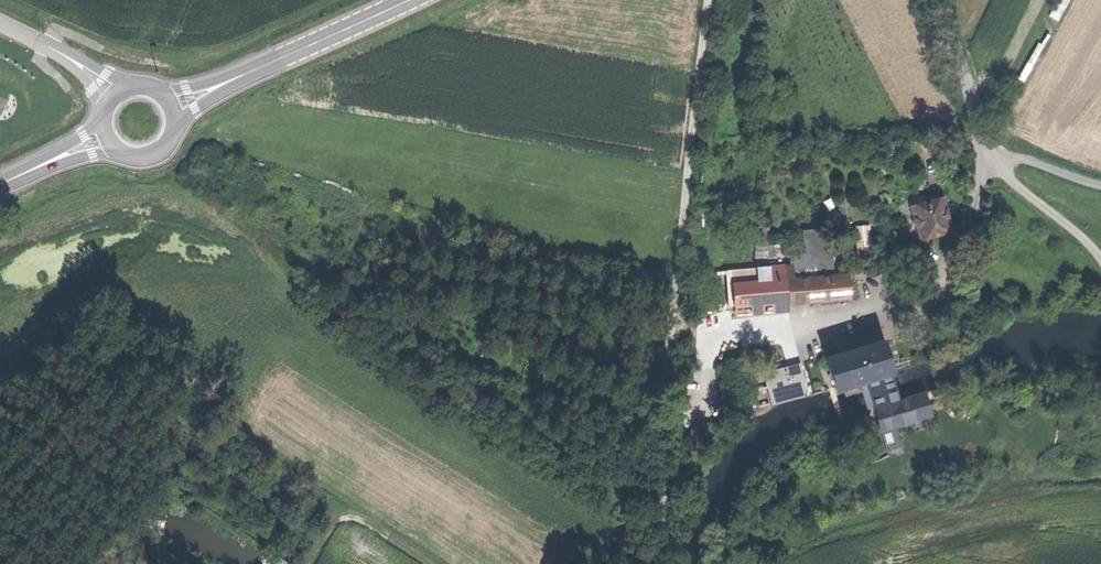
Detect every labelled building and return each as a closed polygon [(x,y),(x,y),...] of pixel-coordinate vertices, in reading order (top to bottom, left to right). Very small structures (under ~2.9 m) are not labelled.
[(941,196),(909,205),(917,234),(916,235),(917,238),(919,240),(923,239),(924,238),(951,230),(945,211),(942,200),(941,196)] [(948,199),(942,200),(945,211),(951,210),(949,204),(948,199)] [(867,227),(867,230),(870,233),(874,233),(877,230),(876,226),(874,223),(869,224),(867,227)] [(754,226),(754,267),(766,266),(767,226),(762,226),(754,226)] [(790,256),(790,264),(792,264),(793,277),(831,275),(828,229),(803,231),(805,255),(790,256)] [(787,300),(787,303),(815,301),(849,298),(847,274),(831,275),(793,277),(792,264),(790,264),(785,265),(787,300)] [(726,305),(787,300),(785,265),(766,266),(754,267),(724,269),(726,305)] [(834,341),(838,355),(878,343),(874,329),(853,336),(834,341)] [(861,379),(865,378),(888,371),(890,371),(881,342),(878,343),(838,355),(825,359),(833,388),(841,386),(857,381),(861,379)] [(762,373),(771,404),(807,394),(799,363),(762,373)] [(866,381),(873,406),(894,400),(897,399),(888,371),(865,378),(866,381)] [(859,390),(857,381),(841,386),(844,395),(859,390)] [(897,399),(894,400),(902,423),(931,414),(924,391),(897,399)] [(872,407),(879,430),(902,423),(894,400),(873,406),(872,407)] [(853,441),(856,451),(877,444),(874,434),(853,441)]
